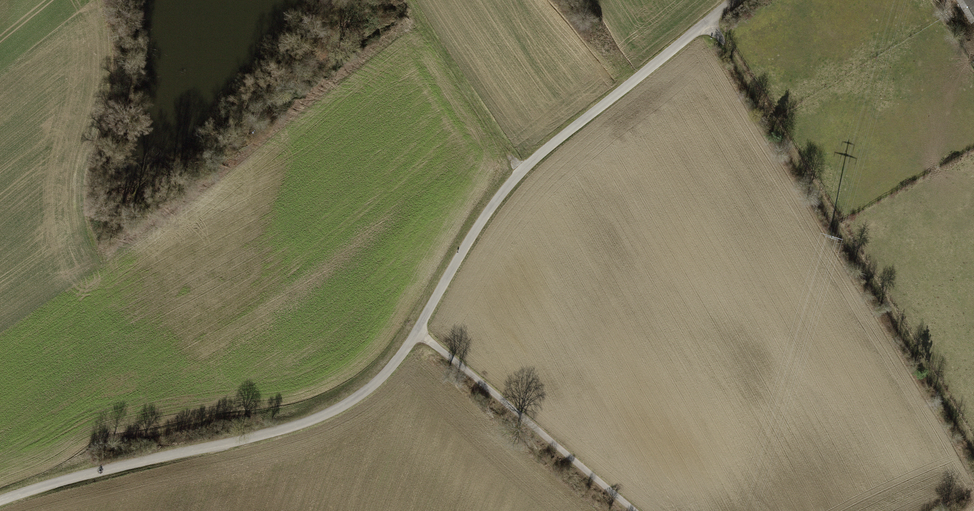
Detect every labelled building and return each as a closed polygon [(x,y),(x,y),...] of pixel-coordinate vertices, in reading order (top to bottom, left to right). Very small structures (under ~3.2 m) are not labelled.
[(969,23),(973,20),(973,0),(954,0),(969,23)]
